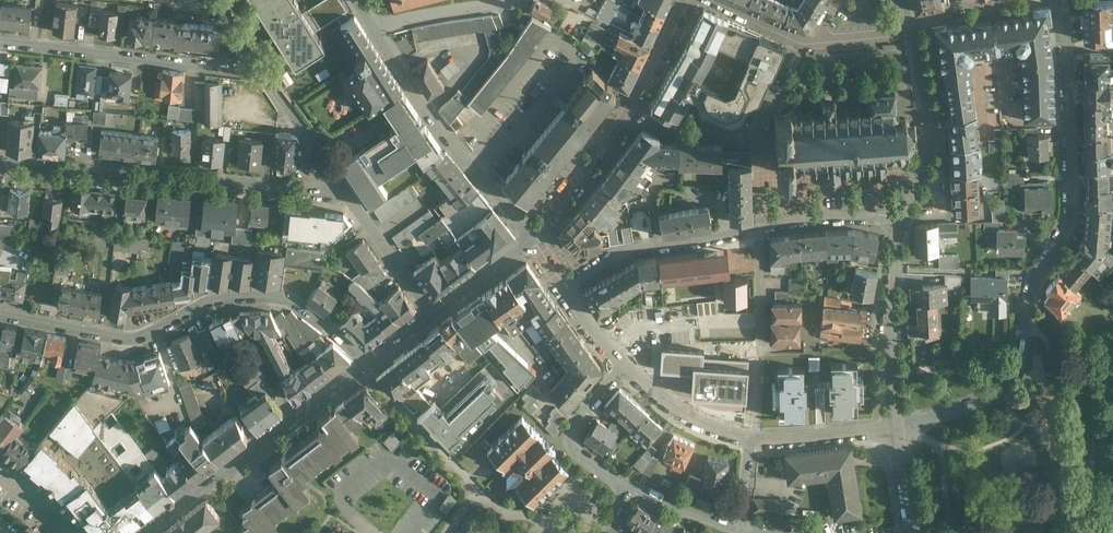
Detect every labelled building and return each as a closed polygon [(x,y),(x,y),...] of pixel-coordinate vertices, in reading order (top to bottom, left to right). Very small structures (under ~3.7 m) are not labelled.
[(35,9),(42,10),(43,0),(36,0),(35,9)] [(326,50),(323,46),(324,46),(320,39),(319,39),(314,32),(348,11),(340,0),(322,0),(302,13),(298,6),(295,0),(251,0),(254,6),(258,13),(259,13),(263,19),(262,20),(266,26),(267,26),(271,32),(271,33),(275,40),(276,39),(280,46),(279,46),(283,53),(284,52),(288,59),(292,66),(293,66),(295,70),(326,50)] [(394,10),(433,0),(391,0),(394,10)] [(539,0),(534,0),(530,8),(531,8),(529,13),(532,15),(540,20),(543,14),(547,16),(552,7),(539,0)] [(651,44),(658,28),(640,19),(641,17),(629,9),(619,4),(611,0),(605,0),(596,18),(608,24),(609,23),(633,35),(642,40),(651,44)] [(664,15),(639,0),(622,0),(619,4),(629,9),(641,17),(640,19),(658,28),(664,15)] [(664,15),(668,7),(671,0),(639,0),(664,15)] [(745,10),(749,0),(722,0),(745,10)] [(783,26),(791,7),(775,0),(749,0),(745,10),(783,26)] [(791,7),(783,26),(806,33),(822,9),(809,0),(803,0),(797,9),(791,7)] [(822,9),(829,0),(809,0),(822,9)] [(916,12),(943,7),(943,6),(949,4),(949,0),(914,0),(916,12)] [(1099,2),(1099,0),(1083,1),(1083,18),(1082,18),(1082,24),(1083,24),(1084,41),(1099,41),(1099,43),(1112,42),(1112,1),(1099,2)] [(78,5),(57,2),(53,31),(74,33),(78,5)] [(125,5),(118,4),(117,12),(118,12),(117,19),(124,20),(125,5)] [(12,5),(12,6),(1,5),(0,17),(0,25),(30,28),(32,8),(12,5)] [(117,12),(102,11),(102,9),(91,7),(89,25),(91,25),(94,25),(100,20),(103,20),(101,34),(116,36),(117,19),(118,12),(117,12)] [(946,24),(932,26),(934,40),(937,40),(939,56),(940,64),(942,74),(970,70),(971,70),(970,58),(973,57),(973,54),(1016,48),(1017,51),(1020,50),(1022,62),(1022,64),(1024,121),(1054,119),(1053,92),(1052,63),(1051,58),(1052,58),(1049,41),(1047,25),(1052,25),(1050,7),(1032,10),(1032,15),(1000,19),(1000,20),(995,20),(995,25),(992,26),(991,21),(946,27),(946,24)] [(682,54),(650,110),(654,113),(674,123),(690,94),(695,99),(703,118),(722,127),(751,115),(772,67),(775,66),(784,45),(703,10),(693,33),(682,54)] [(526,12),(513,13),(514,20),(520,20),(521,22),(525,25),(532,15),(529,13),(528,13),(526,12)] [(189,15),(178,13),(177,21),(177,23),(183,24),(183,22),(188,23),(189,15)] [(470,98),(468,101),(480,111),(481,111),(481,110),(550,26),(551,26),(540,20),(532,15),(525,25),(507,52),(470,98)] [(499,15),(492,17),(497,29),(504,27),(499,15)] [(155,18),(136,16),(136,20),(130,19),(128,37),(153,41),(155,18)] [(489,57),(462,91),(470,98),(507,52),(497,29),(492,17),(491,16),(451,21),(416,28),(412,29),(414,40),(476,30),(482,30),(490,49),(489,57)] [(177,21),(155,18),(153,41),(175,43),(177,23),(177,21)] [(361,68),(379,55),(372,44),(360,25),(356,18),(342,26),(357,49),(352,52),(356,58),(355,58),(361,68)] [(188,23),(183,22),(183,24),(177,23),(175,43),(175,45),(184,46),(184,44),(211,47),(211,44),(219,45),(221,33),(213,32),(213,26),(188,23)] [(607,31),(591,23),(584,38),(600,46),(600,47),(610,52),(614,43),(619,33),(609,28),(607,31)] [(650,48),(641,44),(619,33),(614,43),(645,58),(650,48)] [(600,46),(584,38),(581,42),(598,51),(600,47),(600,46)] [(651,44),(642,40),(641,44),(650,48),(651,44)] [(645,58),(614,43),(610,52),(619,57),(640,68),(645,58)] [(1090,55),(1090,60),(1084,60),(1085,81),(1112,80),(1109,80),(1109,69),(1108,59),(1102,59),(1102,54),(1090,55)] [(379,55),(361,68),(346,77),(370,112),(382,104),(402,91),(395,79),(382,60),(379,55)] [(608,80),(607,81),(612,83),(628,91),(640,68),(619,57),(608,80)] [(448,77),(460,67),(453,58),(441,67),(448,77)] [(444,85),(427,59),(412,69),(428,96),(444,85)] [(42,67),(17,65),(15,85),(16,85),(16,88),(9,87),(9,95),(37,98),(38,86),(40,86),(42,67)] [(96,68),(79,66),(76,92),(93,94),(96,68)] [(571,97),(594,122),(594,123),(616,96),(608,89),(612,83),(607,81),(608,80),(607,80),(604,79),(598,73),(592,68),(587,75),(589,76),(571,97)] [(184,73),(163,70),(162,84),(156,83),(155,92),(164,93),(164,98),(176,100),(176,95),(181,95),(184,73)] [(970,70),(944,74),(951,119),(964,117),(964,115),(975,113),(974,113),(969,80),(971,79),(970,70)] [(132,74),(110,72),(109,78),(107,91),(107,94),(119,95),(118,99),(129,100),(132,74)] [(287,85),(292,82),(287,72),(281,75),(287,85)] [(8,91),(9,76),(0,76),(0,91),(8,91)] [(109,78),(102,77),(101,90),(107,91),(109,78)] [(1112,80),(1085,81),(1085,89),(1082,89),(1082,99),(1083,99),(1112,99),(1112,84),(1112,80)] [(205,82),(195,82),(195,97),(205,101),(205,82)] [(219,82),(205,82),(205,101),(205,111),(205,123),(219,125),(219,82)] [(453,97),(439,109),(450,123),(456,115),(468,101),(470,98),(462,91),(459,89),(453,97)] [(773,115),(775,117),(776,129),(772,129),(772,132),(776,132),(777,152),(774,152),(774,156),(777,156),(778,168),(776,170),(779,173),(781,170),(792,169),(794,172),(796,170),(796,171),(798,171),(800,169),(800,167),(803,167),(803,170),(805,170),(805,167),(814,166),(814,169),(816,169),(816,166),(826,165),(826,169),(825,169),(823,170),(823,173),(825,175),(828,174),(828,178),(826,179),(827,180),(829,179),(839,178),(839,180),(842,179),(841,178),(875,176),(875,180),(886,179),(886,164),(887,164),(887,161),(890,162),(890,164),(892,164),(892,162),(895,159),(897,161),(899,159),(897,158),(898,153),(901,153),(904,150),(903,146),(906,146),(907,149),(909,148),(908,145),(913,139),(916,140),(917,138),(914,137),(913,129),(916,128),(915,125),(912,127),(906,122),(907,119),(905,117),(904,119),(896,119),(896,117),(899,117),(899,115),(896,115),(894,110),(896,108),(894,90),(879,91),(879,89),(877,89),(877,91),(869,92),(868,91),(867,92),(868,93),(868,101),(866,101),(866,102),(868,102),(869,106),(868,106),(868,110),(859,110),(859,107),(857,107),(857,111),(847,111),(847,108),(845,108),(845,111),(836,112),(835,109),(834,101),(835,101),(835,99),(834,99),(834,98),(833,98),(833,100),(828,100),(824,100),(823,99),(822,99),(822,100),(821,100),(821,102),(823,102),(823,109),(822,110),(822,113),(813,114),(813,110),(810,110),(811,114),(801,114),(801,111),(799,111),(799,113),(798,113),(796,111),(794,111),(792,113),(790,111),(789,114),(777,114),(775,112),(773,115)] [(424,166),(425,165),(444,153),(425,125),(421,127),(417,122),(421,119),(402,91),(382,104),(397,126),(396,127),(395,126),(390,130),(391,131),(385,134),(384,133),(381,135),(382,137),(366,148),(365,146),(360,150),(361,153),(360,153),(359,152),(340,165),(368,207),(387,193),(379,180),(416,154),(424,166)] [(502,183),(527,203),(594,122),(571,97),(568,101),(568,102),(559,113),(502,183)] [(1112,99),(1083,99),(1084,117),(1111,116),(1111,99),(1112,99)] [(8,102),(1,101),(0,114),(8,115),(8,102)] [(42,105),(42,112),(67,114),(68,110),(68,108),(42,105)] [(180,107),(169,105),(167,118),(178,120),(179,109),(180,107)] [(205,111),(179,109),(178,120),(205,123),(205,111)] [(42,112),(34,111),(33,121),(34,121),(33,124),(40,125),(40,121),(42,121),(42,112)] [(106,112),(94,111),(94,121),(105,123),(106,112)] [(975,113),(964,115),(964,117),(951,119),(953,128),(948,129),(951,146),(977,143),(974,120),(977,119),(976,113),(975,113)] [(82,116),(74,116),(74,122),(67,122),(66,133),(65,142),(87,144),(88,123),(87,123),(88,115),(82,115),(82,116)] [(1111,116),(1084,117),(1084,134),(1112,133),(1111,116)] [(33,121),(10,120),(7,151),(31,153),(33,124),(34,121),(33,121)] [(53,132),(39,131),(37,154),(64,156),(65,142),(66,133),(60,132),(61,127),(54,127),(53,132)] [(139,135),(102,130),(99,153),(118,155),(118,156),(118,155),(121,156),(122,156),(137,158),(139,135)] [(190,130),(173,130),(173,152),(176,152),(176,153),(181,153),(181,152),(190,153),(190,130)] [(679,145),(659,144),(659,139),(642,130),(621,157),(639,170),(648,157),(654,161),(678,162),(679,145)] [(296,135),(276,133),(273,154),(272,165),(296,167),(297,157),(300,157),(301,151),(298,151),(299,140),(296,135)] [(1112,133),(1084,134),(1085,152),(1112,151),(1112,133)] [(159,137),(139,135),(137,158),(156,160),(159,137)] [(1037,136),(1029,136),(1029,137),(1030,158),(1048,157),(1047,136),(1037,136)] [(223,139),(204,137),(202,161),(221,163),(224,139),(223,139)] [(262,141),(243,139),(240,165),(259,167),(262,141)] [(273,140),(265,139),(264,153),(271,154),(273,140)] [(977,143),(951,146),(952,172),(977,171),(980,171),(978,143),(977,143)] [(678,166),(722,167),(722,152),(723,146),(679,145),(678,162),(678,166)] [(442,179),(452,193),(469,180),(446,151),(444,153),(425,165),(434,175),(436,174),(441,180),(442,179)] [(722,152),(722,167),(729,167),(750,166),(750,154),(742,154),(742,151),(722,152)] [(1085,152),(1085,169),(1112,168),(1112,151),(1085,152)] [(639,170),(621,157),(603,183),(627,202),(649,194),(648,189),(645,187),(652,179),(639,170)] [(750,166),(729,167),(730,221),(752,221),(750,166)] [(1085,169),(1086,187),(1112,186),(1112,168),(1085,169)] [(977,171),(952,172),(954,212),(979,211),(977,171)] [(1018,173),(1002,174),(1003,187),(1017,186),(1018,173)] [(447,213),(477,190),(469,180),(452,193),(439,203),(447,213)] [(1038,183),(1020,184),(1021,209),(1041,209),(1041,211),(1043,210),(1043,204),(1043,196),(1049,196),(1049,181),(1038,182),(1038,183)] [(627,202),(603,183),(597,189),(587,202),(581,208),(595,221),(604,229),(611,221),(613,222),(617,217),(616,216),(627,202)] [(382,222),(402,207),(419,194),(412,184),(374,211),(382,222)] [(1086,187),(1086,205),(1111,204),(1111,205),(1112,205),(1112,195),(1111,195),(1110,187),(1112,186),(1086,187)] [(91,191),(74,189),(73,201),(72,201),(71,208),(88,210),(91,192),(91,191)] [(30,192),(10,190),(10,196),(8,211),(28,212),(30,192)] [(484,216),(492,208),(477,190),(447,213),(441,217),(448,225),(457,237),(475,223),(484,216)] [(110,193),(103,193),(91,192),(88,209),(114,212),(116,195),(110,194),(110,193)] [(191,197),(158,194),(156,220),(189,223),(191,197)] [(147,197),(127,195),(125,216),(145,218),(147,197)] [(62,201),(45,199),(43,214),(50,215),(50,220),(59,222),(62,201)] [(236,202),(206,199),(204,216),(203,227),(206,227),(234,230),(236,202)] [(1004,199),(991,200),(992,221),(998,221),(1005,221),(1004,199)] [(270,205),(252,203),(251,221),(249,221),(268,223),(269,217),(270,205)] [(1085,220),(1110,224),(1111,205),(1111,204),(1086,205),(1085,220)] [(278,206),(270,205),(269,217),(276,218),(278,206)] [(283,233),(332,236),(350,221),(343,213),(286,207),(283,233)] [(659,215),(663,236),(712,228),(708,207),(659,215)] [(495,251),(515,236),(492,208),(484,216),(475,223),(495,251)] [(595,221),(581,208),(560,231),(576,250),(610,245),(608,233),(600,234),(594,228),(590,233),(586,230),(595,221)] [(400,248),(420,233),(437,220),(430,209),(392,237),(400,248)] [(204,216),(198,215),(195,235),(205,237),(206,227),(203,227),(204,216)] [(436,234),(450,253),(462,244),(457,237),(448,225),(441,217),(437,220),(420,233),(426,241),(436,234)] [(36,220),(30,219),(30,221),(25,220),(25,225),(29,225),(29,227),(37,228),(38,225),(35,225),(36,220)] [(1110,224),(1085,220),(1083,239),(1083,240),(1099,253),(1108,250),(1107,249),(1110,224)] [(992,221),(984,222),(984,231),(997,230),(998,230),(998,221),(992,221)] [(476,265),(495,251),(475,223),(457,237),(462,244),(470,254),(469,255),(476,265)] [(956,223),(915,225),(916,256),(938,255),(938,246),(941,246),(940,235),(957,235),(956,223)] [(0,225),(0,230),(0,238),(13,238),(13,225),(0,225)] [(621,228),(624,243),(633,241),(631,226),(621,228)] [(248,229),(236,228),(235,232),(232,232),(231,242),(251,244),(252,229),(253,229),(253,228),(252,228),(252,229),(249,229),(249,228),(248,228),(248,229)] [(608,233),(610,245),(619,244),(617,229),(606,231),(608,233)] [(853,230),(826,231),(827,253),(851,253),(853,230)] [(878,235),(853,230),(851,253),(858,254),(857,256),(867,258),(868,253),(875,254),(878,235)] [(998,230),(997,230),(997,243),(994,243),(994,246),(997,246),(996,250),(1023,251),(1024,235),(1016,235),(1016,230),(998,230)] [(826,231),(799,233),(801,255),(801,256),(827,253),(826,231)] [(799,233),(770,238),(770,260),(771,260),(771,273),(784,272),(784,258),(801,255),(799,233)] [(139,239),(115,236),(114,249),(137,252),(138,249),(139,239)] [(347,243),(350,249),(361,241),(357,236),(347,243)] [(149,238),(140,237),(139,239),(138,249),(147,250),(149,238)] [(1083,240),(1083,239),(1079,245),(1082,248),(1075,256),(1090,269),(1098,275),(1104,268),(1106,270),(1112,264),(1112,265),(1112,254),(1108,250),(1099,253),(1083,240)] [(347,251),(361,271),(361,272),(376,261),(378,260),(363,240),(361,241),(350,249),(347,251)] [(471,269),(476,265),(469,255),(470,254),(462,244),(450,253),(440,261),(455,282),(460,277),(465,273),(471,269)] [(324,251),(313,250),(287,247),(286,256),(285,263),(311,266),(312,267),(311,271),(318,272),(319,268),(320,268),(324,251)] [(727,250),(659,258),(661,283),(730,274),(727,250)] [(285,263),(286,256),(256,251),(255,261),(252,280),(281,284),(285,263)] [(958,254),(938,255),(939,268),(958,267),(958,254)] [(229,285),(230,281),(233,258),(213,255),(212,265),(209,282),(229,285)] [(433,297),(455,282),(440,261),(435,255),(422,265),(420,264),(416,267),(416,269),(414,271),(433,297)] [(1090,269),(1075,256),(1060,274),(1075,287),(1090,269)] [(252,280),(255,261),(233,258),(230,281),(251,284),(252,280)] [(661,283),(659,258),(638,261),(642,293),(641,285),(661,283),(661,287),(662,287),(661,283)] [(55,273),(69,274),(70,262),(57,261),(55,273)] [(352,278),(354,279),(360,282),(367,289),(378,281),(386,275),(376,261),(361,272),(361,271),(352,278)] [(638,261),(606,279),(619,301),(620,301),(618,299),(641,285),(642,293),(638,261)] [(526,263),(507,277),(522,296),(529,290),(539,306),(531,312),(536,320),(556,306),(526,263)] [(212,265),(173,276),(173,282),(175,296),(209,286),(209,282),(212,265)] [(877,272),(856,268),(851,293),(872,297),(877,272)] [(1009,268),(995,268),(995,278),(1006,278),(1006,279),(1008,279),(1009,268)] [(10,279),(8,285),(6,298),(6,299),(22,302),(26,281),(25,281),(26,272),(17,270),(16,280),(10,279)] [(1059,275),(1046,290),(1051,293),(1044,300),(1058,312),(1055,315),(1062,320),(1069,311),(1066,309),(1080,292),(1075,287),(1060,274),(1060,275),(1059,275)] [(960,275),(945,275),(945,284),(946,284),(946,287),(960,287),(960,275)] [(522,296),(507,277),(483,295),(501,320),(512,337),(521,331),(536,320),(531,312),(522,296)] [(747,278),(723,279),(724,303),(747,302),(747,278)] [(802,292),(801,278),(789,278),(789,291),(802,292)] [(991,301),(992,278),(970,278),(970,297),(978,297),(978,300),(991,301)] [(992,278),(991,301),(991,313),(1005,313),(1005,298),(1006,298),(1006,279),(1006,278),(995,278),(992,278)] [(399,323),(379,301),(367,289),(360,282),(354,279),(349,285),(358,293),(357,295),(364,301),(365,299),(379,313),(376,317),(387,332),(399,323)] [(606,279),(584,293),(597,315),(619,302),(619,301),(606,279)] [(388,294),(378,281),(367,289),(379,301),(388,294)] [(147,286),(131,288),(133,303),(134,310),(168,305),(167,304),(176,303),(175,296),(173,282),(152,285),(152,286),(147,287),(147,286)] [(6,298),(8,285),(0,284),(0,297),(6,298)] [(128,304),(133,303),(131,288),(131,287),(117,284),(111,315),(125,317),(128,304)] [(307,300),(325,314),(337,298),(319,284),(307,300)] [(945,284),(923,286),(923,289),(911,289),(913,323),(919,322),(919,332),(936,331),(935,303),(947,302),(946,287),(946,284),(945,284)] [(59,307),(85,311),(88,290),(61,286),(60,298),(61,298),(59,307)] [(399,323),(413,312),(414,308),(398,286),(388,294),(379,301),(399,323)] [(102,292),(88,290),(85,311),(99,313),(102,292)] [(788,291),(775,291),(775,303),(781,303),(788,303),(788,291)] [(483,295),(451,317),(482,352),(490,361),(514,388),(517,391),(536,369),(491,327),(501,320),(483,295)] [(857,311),(839,308),(840,299),(825,296),(823,320),(821,320),(821,321),(822,321),(821,337),(825,338),(825,339),(827,339),(827,338),(836,339),(836,336),(839,336),(838,338),(840,339),(844,340),(844,339),(846,339),(846,340),(850,340),(851,340),(859,341),(860,339),(862,329),(859,325),(860,311),(857,310),(857,311)] [(788,303),(781,303),(775,303),(772,303),(773,320),(771,320),(772,343),(800,342),(799,320),(801,320),(801,303),(788,303)] [(579,338),(556,306),(536,320),(546,334),(531,346),(544,362),(559,352),(579,338)] [(340,325),(352,335),(365,325),(360,321),(362,319),(354,312),(356,310),(354,308),(340,325)] [(251,333),(258,333),(274,333),(281,333),(280,330),(274,319),(270,312),(261,312),(261,311),(250,311),(250,312),(239,312),(251,333)] [(282,312),(274,319),(280,330),(284,325),(290,335),(300,350),(308,343),(317,354),(333,342),(302,319),(299,320),(291,311),(285,316),(282,312)] [(230,314),(210,325),(220,346),(242,335),(230,314)] [(365,325),(352,335),(365,349),(387,332),(376,317),(365,325)] [(451,317),(440,326),(458,346),(461,350),(459,352),(469,363),(482,352),(451,317)] [(5,324),(4,325),(0,347),(0,364),(8,366),(10,355),(11,347),(11,345),(13,346),(17,327),(5,324)] [(189,327),(194,339),(200,336),(195,325),(189,327)] [(423,340),(440,361),(458,346),(440,326),(423,340)] [(212,346),(204,328),(198,331),(206,349),(212,346)] [(48,333),(25,329),(20,353),(37,357),(38,354),(42,355),(43,351),(48,333)] [(67,337),(48,333),(43,351),(54,353),(52,360),(61,361),(63,354),(67,337)] [(294,372),(274,333),(258,333),(268,352),(293,401),(296,399),(297,400),(302,396),(301,395),(306,391),(307,392),(312,389),(311,388),(313,386),(300,368),(294,372)] [(195,347),(189,334),(172,341),(179,356),(176,357),(181,367),(200,359),(198,356),(201,355),(197,346),(195,347)] [(570,367),(566,372),(584,388),(601,369),(579,338),(559,352),(570,367)] [(79,339),(73,365),(94,369),(98,354),(101,344),(79,339)] [(423,340),(409,351),(428,373),(441,362),(440,361),(423,340)] [(331,373),(351,359),(333,342),(317,354),(331,373)] [(331,373),(317,354),(308,343),(300,350),(309,361),(300,368),(313,386),(331,373)] [(703,351),(662,348),(661,370),(693,372),(692,394),(746,398),(748,368),(702,365),(703,351)] [(136,359),(145,386),(146,390),(170,383),(160,351),(136,359)] [(395,362),(416,388),(431,377),(428,373),(409,351),(395,362)] [(145,386),(136,359),(130,361),(98,354),(94,369),(91,382),(73,402),(96,425),(104,418),(111,411),(112,410),(130,394),(145,386)] [(16,356),(10,355),(8,366),(7,368),(14,369),(16,356)] [(820,369),(820,356),(809,356),(809,369),(820,369)] [(435,400),(431,405),(417,418),(450,452),(514,388),(490,361),(442,408),(435,400)] [(424,412),(431,405),(416,388),(395,362),(377,376),(395,395),(399,399),(400,399),(399,398),(401,398),(402,398),(404,399),(407,399),(409,401),(411,402),(414,404),(416,406),(418,404),(424,412)] [(857,363),(831,364),(832,413),(858,413),(857,403),(854,403),(854,398),(863,397),(863,396),(858,396),(858,390),(863,389),(863,378),(854,379),(853,373),(857,373),(857,363)] [(59,365),(56,378),(63,380),(64,377),(71,379),(74,368),(59,365)] [(935,365),(911,366),(911,374),(922,373),(924,373),(935,372),(935,365)] [(251,401),(241,409),(258,431),(282,412),(273,399),(276,397),(270,389),(271,388),(272,389),(273,388),(264,376),(265,376),(266,375),(259,367),(242,380),(253,394),(248,398),(251,401)] [(803,368),(777,368),(778,383),(772,383),(772,402),(778,402),(778,418),(804,417),(803,368)] [(568,406),(584,388),(566,372),(550,390),(568,406)] [(537,379),(522,396),(526,400),(522,404),(532,413),(538,406),(533,402),(546,387),(537,379)] [(194,428),(206,424),(192,384),(180,389),(194,428)] [(395,416),(364,385),(344,400),(360,417),(365,413),(380,428),(395,416)] [(646,413),(620,387),(604,405),(632,429),(629,431),(630,431),(646,413)] [(344,400),(322,417),(322,418),(319,421),(324,427),(269,468),(279,481),(244,509),(247,513),(243,516),(248,523),(244,526),(249,532),(261,532),(275,522),(273,519),(283,511),(286,514),(287,513),(285,510),(296,502),(298,505),(299,505),(299,504),(297,501),(307,493),(310,496),(311,495),(300,482),(306,478),(303,475),(314,467),(316,470),(317,469),(315,466),(326,458),(328,461),(329,460),(326,457),(333,452),(335,455),(341,451),(339,448),(349,440),(352,443),(358,438),(349,426),(360,417),(344,400)] [(62,497),(66,495),(93,471),(115,500),(138,485),(94,427),(96,425),(73,402),(36,447),(24,461),(32,467),(31,469),(34,471),(46,481),(48,479),(49,482),(48,484),(50,486),(51,487),(53,487),(54,486),(62,497)] [(564,415),(555,407),(550,412),(553,414),(548,419),(550,422),(545,427),(554,436),(559,430),(556,428),(562,422),(559,420),(564,415)] [(2,450),(14,432),(15,430),(20,429),(24,423),(6,410),(0,417),(0,448),(2,450)] [(112,410),(111,411),(118,420),(110,426),(104,418),(96,425),(94,427),(138,485),(152,475),(149,470),(154,466),(145,454),(112,410)] [(646,413),(630,431),(637,438),(639,435),(648,443),(662,427),(646,413)] [(155,420),(160,431),(172,426),(167,415),(155,420)] [(240,440),(246,436),(236,415),(203,441),(204,441),(218,461),(242,442),(240,440)] [(522,417),(488,451),(503,468),(502,469),(506,474),(506,482),(514,482),(518,486),(517,487),(534,504),(568,470),(552,455),(555,451),(522,417)] [(606,427),(596,420),(584,437),(604,451),(617,434),(616,434),(606,427)] [(621,428),(611,420),(606,427),(616,434),(621,428)] [(186,428),(179,433),(207,469),(218,461),(204,441),(200,444),(195,437),(195,436),(194,436),(192,435),(186,428)] [(391,450),(401,441),(392,431),(382,440),(391,450)] [(22,464),(24,461),(36,447),(14,432),(2,450),(22,464)] [(195,479),(207,469),(179,433),(167,442),(181,462),(195,479)] [(694,444),(674,435),(670,442),(669,442),(666,448),(667,448),(664,456),(666,458),(665,461),(672,465),(674,461),(684,466),(686,460),(687,461),(689,455),(694,444)] [(651,444),(633,464),(641,471),(656,449),(651,444)] [(159,465),(165,461),(154,447),(145,454),(154,466),(156,468),(159,465)] [(850,447),(785,455),(788,481),(828,474),(835,517),(861,513),(850,447)] [(727,461),(708,457),(703,483),(715,486),(715,482),(722,484),(727,461)] [(175,494),(195,479),(181,462),(179,464),(176,461),(167,468),(169,471),(166,474),(159,465),(156,468),(159,471),(158,472),(175,494)] [(138,485),(156,508),(175,494),(158,472),(159,471),(156,468),(154,466),(149,470),(152,475),(138,485)] [(115,500),(93,471),(66,495),(73,505),(72,506),(72,509),(73,511),(76,511),(77,510),(85,520),(86,519),(88,521),(97,532),(124,532),(128,530),(134,524),(115,500)] [(701,480),(690,475),(684,489),(698,495),(701,480)] [(115,500),(134,524),(156,508),(138,485),(115,500)] [(449,493),(439,507),(447,512),(456,498),(449,493)] [(699,497),(697,502),(710,507),(712,502),(699,497)] [(783,500),(753,499),(752,513),(782,515),(783,500)] [(219,518),(205,500),(185,516),(185,515),(177,521),(177,522),(163,532),(200,532),(219,518)] [(638,506),(633,514),(632,513),(626,521),(645,532),(646,532),(656,517),(638,506)] [(656,516),(656,517),(646,532),(669,532),(673,524),(656,516)]
